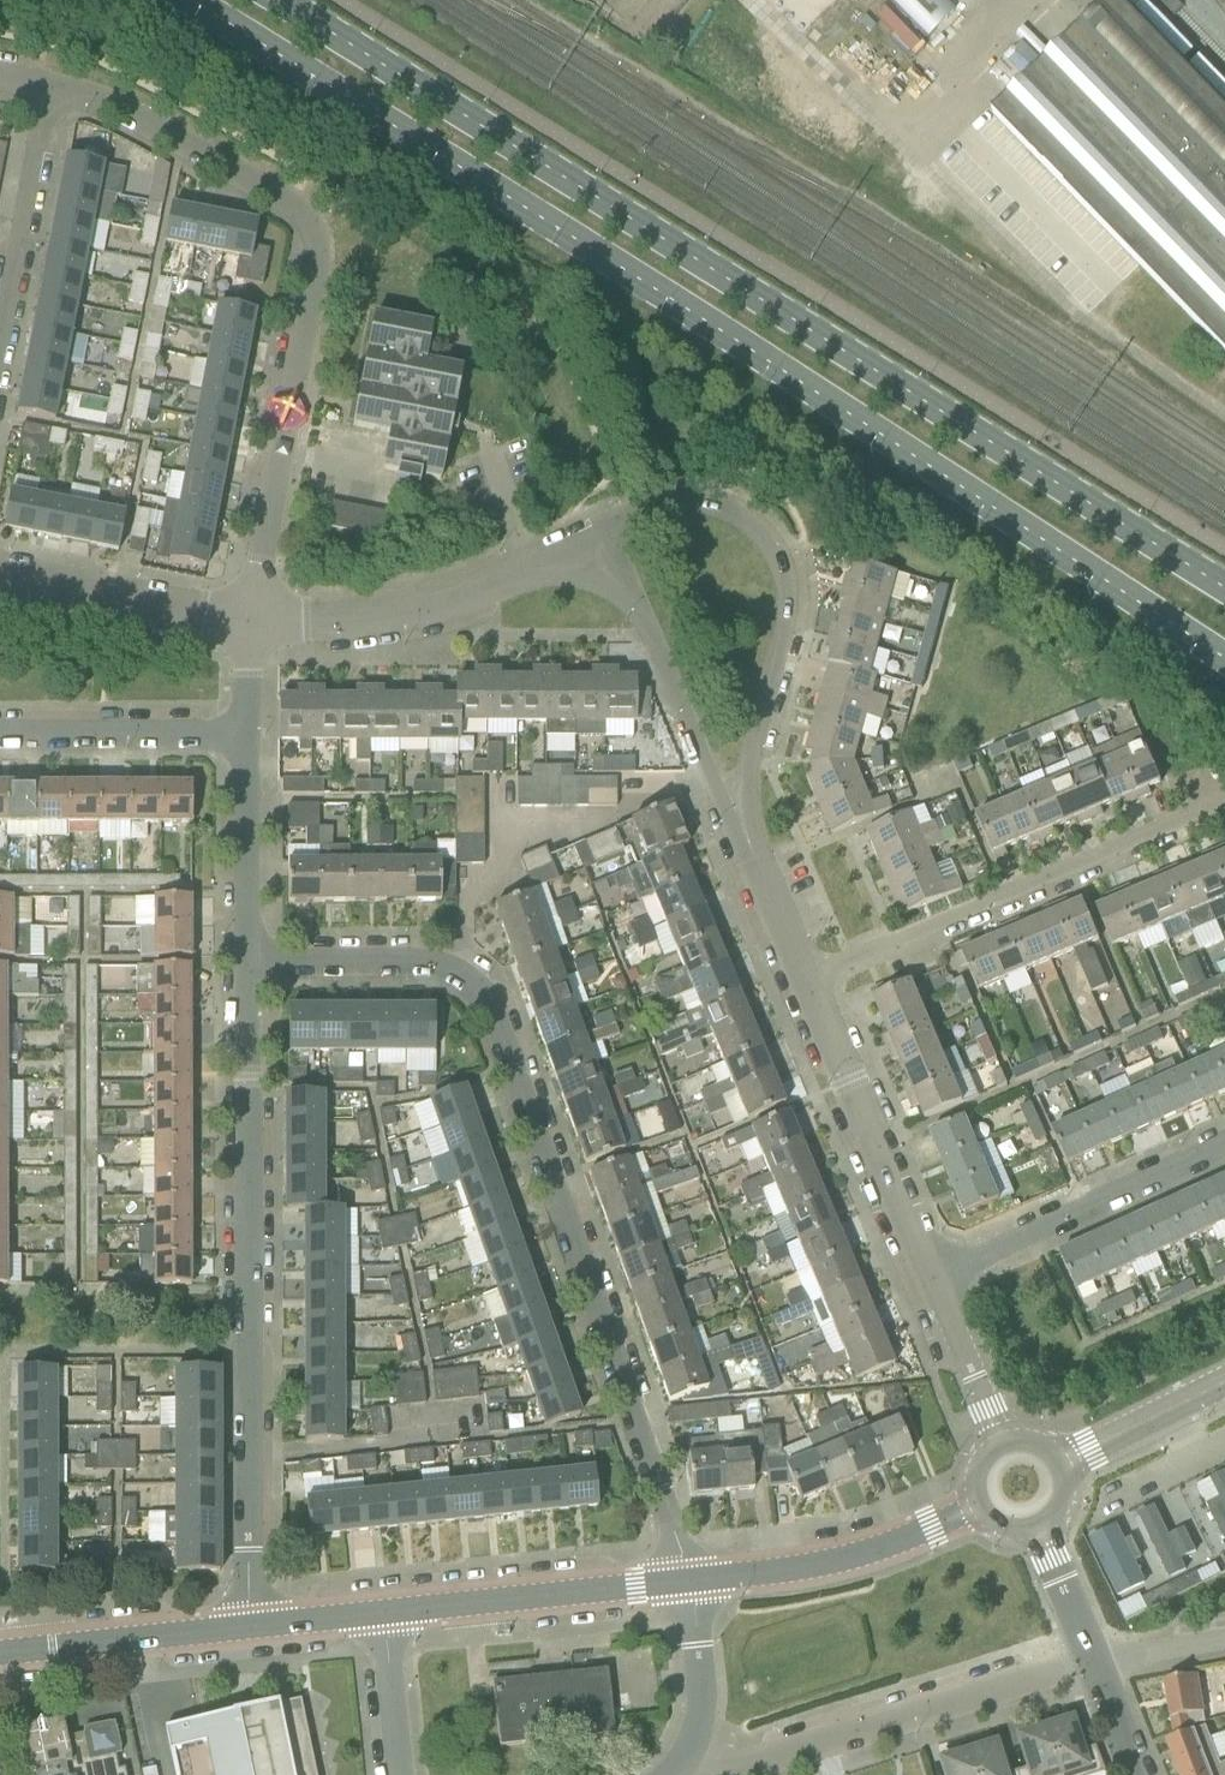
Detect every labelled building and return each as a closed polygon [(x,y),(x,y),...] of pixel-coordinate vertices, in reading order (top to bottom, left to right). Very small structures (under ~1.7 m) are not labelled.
[(942,0),(890,0),(927,38),(954,12),(942,0)] [(995,112),(1224,350),(1224,109),(1119,0),(1111,0),(995,112)] [(121,197),(127,168),(68,157),(62,186),(98,193),(121,197)] [(151,187),(166,190),(169,176),(154,173),(151,187)] [(93,221),(98,193),(62,186),(57,214),(93,221)] [(172,207),(171,213),(166,240),(195,246),(201,213),(172,207)] [(195,246),(223,251),(230,218),(201,213),(195,246)] [(51,243),(87,250),(105,253),(110,225),(93,221),(57,214),(51,243)] [(144,231),(158,234),(160,220),(146,217),(144,231)] [(223,251),(240,254),(235,280),(264,286),(270,250),(254,247),(259,224),(230,218),(223,251)] [(155,249),(158,234),(144,231),(141,246),(155,249)] [(82,278),(87,250),(51,243),(46,271),(82,278)] [(82,278),(46,271),(40,300),(76,307),(81,279),(82,278)] [(135,273),(132,288),(147,291),(149,276),(135,273)] [(156,293),(171,295),(173,281),(159,278),(156,293)] [(202,287),(188,284),(185,298),(200,301),(202,287)] [(144,305),(147,291),(132,288),(129,302),(144,305)] [(168,309),(171,295),(156,293),(154,307),(168,309)] [(40,300),(35,328),(71,335),(76,307),(40,300)] [(250,341),(256,312),(219,305),(214,333),(250,341)] [(384,469),(399,472),(397,483),(419,488),(422,477),(441,481),(462,370),(425,363),(432,327),(375,316),(354,426),(390,433),(384,469)] [(29,357),(65,363),(83,367),(89,338),(71,335),(35,328),(29,357)] [(125,330),(122,345),(136,348),(139,333),(125,330)] [(214,333),(208,362),(245,369),(250,341),(214,333)] [(149,334),(146,350),(160,353),(163,337),(149,334)] [(133,362),(136,348),(122,345),(119,359),(133,362)] [(157,366),(160,353),(146,350),(143,363),(157,366)] [(24,385),(60,392),(65,363),(29,357),(24,385)] [(208,362),(203,390),(239,397),(245,369),(208,362)] [(24,385),(18,414),(54,421),(60,392),(24,385)] [(110,401),(125,404),(128,390),(113,387),(110,401)] [(203,390),(197,419),(234,426),(239,397),(203,390)] [(135,405),(149,408),(152,394),(138,391),(135,405)] [(123,418),(125,404),(110,401),(108,415),(123,418)] [(146,422),(149,408),(135,405),(132,419),(146,422)] [(197,419),(192,447),(228,454),(234,426),(197,419)] [(53,431),(23,424),(20,439),(50,445),(53,431)] [(50,445),(50,446),(63,449),(66,433),(53,431),(50,445)] [(108,456),(111,441),(97,438),(94,453),(108,456)] [(20,439),(18,453),(32,456),(29,470),(44,473),(49,446),(50,446),(50,445),(20,439)] [(111,441),(108,456),(122,458),(125,444),(111,441)] [(192,447),(186,476),(223,483),(228,454),(192,447)] [(149,453),(146,468),(160,471),(163,456),(149,453)] [(157,484),(160,471),(146,468),(143,482),(157,484)] [(186,476),(181,504),(217,511),(223,483),(186,476)] [(97,510),(100,491),(72,486),(68,504),(61,540),(90,546),(97,510)] [(40,498),(11,493),(4,529),(33,535),(40,498)] [(68,504),(40,498),(33,535),(61,540),(68,504)] [(382,538),(387,514),(332,503),(327,527),(382,538)] [(212,540),(217,511),(181,504),(175,532),(175,533),(212,540)] [(90,546),(119,551),(126,515),(97,510),(90,546)] [(148,527),(161,529),(167,530),(170,516),(151,513),(137,510),(134,525),(148,527)] [(148,527),(134,525),(129,553),(142,556),(148,527)] [(212,540),(175,533),(169,561),(206,568),(212,540)] [(906,604),(913,578),(858,563),(855,576),(848,575),(845,587),(891,600),(891,599),(906,604)] [(950,588),(939,586),(933,611),(943,614),(946,603),(950,588)] [(891,600),(845,587),(841,599),(848,601),(845,614),(884,625),(891,600)] [(933,611),(930,622),(926,637),(936,639),(940,625),(943,614),(933,611)] [(898,629),(884,625),(845,614),(841,626),(834,625),(831,636),(878,648),(891,652),(898,629)] [(878,648),(831,636),(828,649),(835,651),(830,667),(870,677),(870,675),(878,648)] [(936,639),(926,637),(919,660),(930,663),(936,639)] [(912,687),(917,688),(923,689),(930,663),(919,660),(912,687)] [(885,713),(886,710),(889,699),(872,695),(878,676),(870,675),(870,677),(830,667),(823,696),(885,713)] [(475,680),(457,680),(457,700),(458,722),(459,722),(487,722),(487,673),(475,673),(475,680)] [(500,673),(487,673),(487,722),(515,722),(516,680),(500,680),(500,673)] [(534,680),(516,680),(515,722),(544,722),(545,673),(534,673),(534,680)] [(575,723),(576,680),(558,680),(558,673),(545,673),(544,722),(575,723)] [(593,673),(593,680),(576,680),(575,723),(576,737),(606,737),(606,723),(604,723),(604,673),(593,673)] [(606,723),(650,723),(650,690),(635,690),(635,680),(617,680),(617,673),(604,673),(604,723),(606,723)] [(281,699),(281,741),(300,741),(300,753),(312,753),(312,741),(310,741),(310,692),(299,692),(299,699),(281,699)] [(310,741),(312,741),(340,741),(340,699),(323,699),(323,692),(310,692),(310,741)] [(358,699),(340,699),(340,741),(357,741),(356,763),(371,763),(371,741),(369,741),(369,692),(358,692),(358,699)] [(382,699),(382,692),(369,692),(369,741),(371,741),(400,742),(399,699),(382,699)] [(429,692),(417,692),(417,699),(399,699),(400,742),(429,742),(429,692)] [(441,700),(441,692),(429,692),(429,742),(458,742),(459,722),(458,722),(457,700),(441,700)] [(1124,693),(1113,698),(1099,704),(1103,713),(1128,702),(1124,693)] [(885,713),(823,696),(815,725),(861,738),(866,718),(882,723),(885,713)] [(889,699),(886,710),(910,716),(912,706),(889,699)] [(1099,704),(1085,710),(1089,720),(1103,713),(1099,704)] [(1056,733),(1070,727),(1065,718),(1052,724),(1056,733)] [(1042,739),(1056,733),(1052,724),(1038,729),(1042,739)] [(812,764),(854,762),(861,738),(815,725),(807,752),(813,753),(812,764)] [(1017,738),(1004,744),(1008,754),(1022,748),(1017,738)] [(1092,752),(1114,803),(1126,798),(1128,805),(1140,800),(1121,755),(1116,742),(1092,752)] [(1162,783),(1160,778),(1146,743),(1121,755),(1140,800),(1152,795),(1149,788),(1162,783)] [(994,760),(1008,754),(1004,744),(990,750),(994,760)] [(486,762),(486,774),(502,774),(502,745),(487,745),(487,762),(486,762)] [(1093,820),(1104,815),(1102,808),(1114,803),(1092,752),(1090,747),(1066,757),(1068,762),(1093,820)] [(874,761),(884,761),(883,750),(873,751),(874,761)] [(603,774),(604,759),(593,759),(593,774),(603,774)] [(604,759),(603,774),(635,774),(635,759),(604,759)] [(955,765),(959,774),(973,769),(969,759),(955,765)] [(884,761),(874,761),(874,771),(885,771),(884,761)] [(473,774),(486,774),(486,762),(473,762),(473,774)] [(865,787),(854,762),(812,764),(816,774),(809,777),(821,806),(865,787)] [(1078,818),(1081,825),(1093,820),(1068,762),(1044,772),(1050,786),(1066,823),(1078,818)] [(545,779),(545,767),(531,767),(531,779),(534,779),(545,779)] [(574,779),(574,767),(545,767),(545,779),(548,779),(560,779),(574,779)] [(891,787),(886,777),(879,780),(884,791),(891,787)] [(283,779),(283,793),(283,794),(310,794),(310,779),(283,779)] [(324,779),(310,779),(310,794),(324,794),(324,779)] [(518,779),(518,808),(534,808),(534,779),(531,779),(518,779)] [(534,779),(534,808),(547,808),(548,779),(545,779),(534,779)] [(548,779),(547,808),(560,808),(560,779),(548,779)] [(574,779),(560,779),(560,808),(574,808),(574,779)] [(574,779),(574,808),(587,808),(587,793),(588,779),(574,779)] [(617,779),(588,779),(587,793),(617,793),(617,779)] [(484,780),(456,780),(456,794),(484,794),(484,780)] [(369,795),(369,783),(355,782),(355,795),(369,795)] [(429,795),(429,782),(414,782),(414,795),(429,795)] [(429,782),(429,795),(443,795),(443,782),(429,782)] [(38,784),(39,837),(67,837),(67,824),(69,824),(69,783),(38,784)] [(69,783),(69,824),(100,824),(100,783),(69,783)] [(100,824),(131,824),(131,783),(100,783),(100,824)] [(131,824),(162,824),(161,783),(131,783),(131,824)] [(162,824),(192,824),(192,783),(161,783),(162,824)] [(369,783),(369,795),(385,795),(385,783),(369,783)] [(39,837),(38,784),(7,784),(7,825),(7,837),(39,837)] [(1066,823),(1050,786),(1026,796),(1045,840),(1057,835),(1054,829),(1066,823)] [(821,806),(833,834),(893,809),(888,798),(872,805),(865,787),(821,806)] [(587,793),(587,808),(617,808),(617,793),(587,793)] [(484,807),(484,794),(456,794),(456,808),(484,807)] [(1045,840),(1026,796),(1002,806),(1018,844),(1030,839),(1033,845),(1045,840)] [(968,820),(961,803),(947,809),(954,826),(968,820)] [(319,828),(319,805),(289,805),(289,830),(308,830),(308,849),(319,849),(319,828)] [(585,842),(595,864),(628,850),(635,867),(635,868),(679,849),(688,845),(671,806),(585,842)] [(1002,806),(977,816),(996,861),(1009,856),(1006,849),(1018,844),(1002,806)] [(484,821),(484,807),(456,808),(455,821),(484,821)] [(919,830),(912,811),(868,830),(880,858),(939,833),(934,823),(919,830)] [(953,826),(948,815),(936,820),(941,831),(953,826)] [(455,835),(470,835),(484,835),(484,821),(455,821),(455,835)] [(319,903),(350,903),(351,862),(350,847),(334,847),(333,828),(319,828),(319,849),(320,849),(320,862),(319,862),(319,903)] [(367,847),(381,847),(381,828),(367,829),(367,847)] [(393,828),(381,828),(381,847),(393,847),(393,828)] [(892,887),(936,868),(928,851),(944,845),(939,833),(880,858),(892,887)] [(455,846),(455,861),(455,865),(470,865),(470,835),(455,835),(455,846)] [(470,835),(470,865),(484,865),(484,835),(470,835)] [(456,889),(455,865),(455,861),(436,861),(436,845),(411,845),(411,862),(410,902),(441,902),(441,889),(456,889)] [(1224,875),(1224,847),(1215,852),(1224,875)] [(393,859),(394,848),(369,848),(369,859),(393,859)] [(526,874),(552,862),(546,848),(520,858),(526,874)] [(635,868),(635,867),(614,876),(612,877),(617,887),(616,888),(617,890),(619,890),(632,885),(639,902),(653,896),(692,881),(679,849),(635,868)] [(1210,907),(1224,900),(1224,875),(1215,852),(1203,857),(1206,863),(1194,869),(1210,907)] [(319,862),(289,862),(289,903),(319,903),(319,862)] [(350,903),(381,902),(381,862),(351,862),(350,903)] [(410,902),(411,862),(381,862),(381,902),(410,902)] [(533,890),(545,884),(558,879),(552,862),(526,874),(533,890)] [(974,866),(979,879),(989,875),(984,862),(974,866)] [(1167,872),(1186,917),(1192,933),(1217,922),(1210,907),(1194,869),(1182,874),(1179,867),(1167,872)] [(964,890),(959,878),(943,885),(936,868),(892,887),(904,915),(964,890)] [(1146,888),(1162,927),(1186,917),(1167,872),(1155,877),(1158,883),(1146,888)] [(39,890),(39,877),(7,877),(7,890),(39,890)] [(70,877),(39,877),(39,890),(70,889),(70,877)] [(70,889),(100,889),(100,877),(70,877),(70,889)] [(131,889),(131,877),(100,877),(100,889),(131,889)] [(162,877),(131,877),(131,889),(162,889),(162,877)] [(162,877),(162,889),(181,889),(181,877),(162,877)] [(617,887),(612,877),(605,880),(606,881),(610,890),(616,888),(617,887)] [(610,890),(606,881),(594,886),(598,897),(610,892),(610,890)] [(665,924),(703,908),(692,881),(653,896),(665,924)] [(505,934),(557,918),(553,905),(545,884),(533,890),(534,893),(495,906),(505,934)] [(1119,892),(1138,937),(1162,927),(1146,888),(1134,893),(1132,887),(1119,892)] [(1107,897),(1111,904),(1098,909),(1114,947),(1138,937),(1119,892),(1107,897)] [(14,928),(31,928),(34,928),(34,898),(0,899),(0,928),(14,928)] [(68,898),(68,928),(80,928),(80,898),(68,898)] [(89,898),(89,928),(102,928),(101,898),(89,898)] [(192,898),(154,898),(154,928),(192,928),(192,898)] [(572,899),(553,905),(557,918),(575,910),(572,899)] [(1075,951),(1076,951),(1093,993),(1110,986),(1096,950),(1091,952),(1089,946),(1100,941),(1084,902),(1071,907),(1068,901),(1056,906),(1075,951)] [(1056,906),(1045,911),(1048,919),(1034,925),(1049,962),(1075,951),(1056,906)] [(703,908),(665,924),(676,951),(715,935),(703,908)] [(580,924),(575,910),(557,918),(562,930),(580,924)] [(515,964),(553,950),(567,945),(562,930),(557,918),(505,934),(515,964)] [(635,936),(653,929),(648,918),(631,925),(635,936)] [(1024,929),(1021,921),(1005,928),(1024,973),(1049,962),(1034,925),(1024,929)] [(31,958),(31,928),(14,928),(0,928),(0,958),(31,958)] [(79,957),(80,928),(68,928),(68,957),(79,957)] [(102,940),(102,928),(89,928),(89,957),(102,957),(102,940)] [(155,957),(192,957),(192,928),(154,928),(142,928),(142,957),(155,957)] [(1000,938),(982,945),(998,984),(1004,981),(1024,973),(1005,928),(997,931),(1000,938)] [(658,942),(653,929),(635,936),(635,937),(639,946),(640,949),(658,942)] [(676,951),(684,969),(654,981),(658,992),(726,963),(715,935),(676,951)] [(633,948),(639,946),(635,937),(629,939),(633,948)] [(1211,947),(1217,963),(1224,960),(1224,941),(1211,947)] [(962,968),(968,966),(979,992),(998,984),(982,945),(957,956),(962,968)] [(525,991),(563,978),(553,950),(515,964),(525,991)] [(577,973),(595,966),(592,956),(574,962),(577,973)] [(663,1004),(693,991),(700,1007),(738,991),(726,963),(658,992),(663,1004)] [(1207,982),(1199,963),(1182,971),(1190,989),(1207,982)] [(600,980),(595,966),(577,973),(582,987),(600,980)] [(0,967),(0,996),(8,996),(38,996),(38,982),(25,982),(25,977),(18,977),(18,967),(0,967)] [(64,996),(75,996),(75,967),(64,967),(64,996)] [(85,998),(97,998),(97,967),(86,967),(85,998)] [(191,967),(137,967),(137,997),(154,997),(191,996),(191,967)] [(535,1019),(573,1006),(563,978),(525,991),(535,1019)] [(954,984),(957,992),(967,987),(964,979),(954,984)] [(923,1006),(913,982),(887,993),(885,986),(872,991),(885,1022),(923,1006)] [(1172,988),(1176,998),(1181,1008),(1194,1002),(1190,992),(1191,992),(1186,982),(1172,988)] [(1190,992),(1194,1002),(1208,996),(1204,986),(1191,992),(1190,992)] [(967,987),(957,992),(964,1007),(973,1003),(967,987)] [(750,1019),(738,991),(700,1007),(700,1008),(684,1015),(690,1030),(654,1045),(659,1058),(682,1049),(700,1041),(712,1036),(711,1035),(750,1019)] [(75,996),(64,996),(64,1025),(75,1025),(75,996)] [(191,996),(154,997),(154,1025),(192,1025),(191,996)] [(85,1025),(97,1025),(97,998),(85,998),(85,1025)] [(1201,1023),(1218,1015),(1214,1005),(1196,1013),(1201,1023)] [(545,1047),(583,1034),(573,1006),(535,1019),(545,1047)] [(885,1022),(890,1034),(884,1037),(889,1049),(933,1031),(923,1006),(885,1022)] [(1156,1007),(1142,1014),(1147,1024),(1160,1017),(1156,1007)] [(290,1008),(290,1052),(319,1052),(319,1008),(290,1008)] [(335,1052),(334,1068),(347,1068),(348,1052),(348,1008),(319,1008),(319,1052),(335,1052)] [(348,1052),(377,1052),(377,1008),(348,1008),(348,1052)] [(377,1052),(406,1052),(406,1008),(377,1008),(377,1052)] [(406,1052),(435,1052),(435,1008),(406,1008),(406,1052)] [(594,1019),(597,1029),(615,1022),(612,1012),(594,1019)] [(1182,1031),(1201,1023),(1196,1013),(1178,1021),(1182,1031)] [(1132,1018),(1118,1024),(1123,1034),(1137,1028),(1132,1018)] [(723,1063),(761,1047),(750,1019),(711,1035),(712,1036),(723,1063)] [(555,1077),(593,1063),(588,1048),(620,1037),(615,1022),(597,1029),(598,1032),(584,1037),(583,1034),(545,1047),(555,1077)] [(978,1040),(987,1036),(982,1023),(972,1027),(978,1040)] [(75,1025),(64,1025),(64,1054),(75,1054),(75,1025)] [(85,1025),(85,1054),(97,1054),(97,1025),(85,1025)] [(192,1025),(154,1025),(154,1054),(192,1054),(192,1025)] [(1160,1029),(1142,1037),(1147,1047),(1165,1039),(1160,1029)] [(905,1070),(943,1054),(933,1031),(889,1049),(894,1061),(900,1058),(905,1070)] [(1098,1033),(1083,1041),(1087,1051),(1103,1043),(1098,1033)] [(987,1036),(978,1040),(984,1055),(994,1050),(987,1036)] [(1142,1037),(1125,1045),(1129,1055),(1147,1047),(1142,1037)] [(704,1053),(700,1041),(682,1049),(686,1060),(704,1053)] [(1039,1061),(1051,1055),(1045,1041),(1033,1047),(1039,1061)] [(1075,1056),(1087,1051),(1083,1041),(1071,1046),(1075,1056)] [(773,1074),(761,1047),(723,1063),(730,1080),(700,1093),(704,1103),(722,1095),(735,1090),(773,1074)] [(1216,1056),(1224,1075),(1224,1052),(1216,1056)] [(65,1083),(75,1083),(75,1054),(64,1054),(53,1053),(53,1067),(65,1066),(65,1083)] [(85,1083),(97,1083),(97,1054),(85,1054),(85,1083)] [(192,1054),(154,1054),(154,1083),(192,1083),(192,1054)] [(909,1097),(953,1078),(943,1054),(905,1070),(911,1082),(904,1085),(909,1097)] [(1088,1062),(1093,1072),(1109,1064),(1105,1054),(1088,1062)] [(1039,1061),(1037,1061),(1042,1071),(1056,1065),(1051,1055),(1039,1061)] [(1189,1068),(1205,1103),(1224,1093),(1224,1075),(1216,1056),(1189,1068)] [(1189,1068),(1180,1073),(1174,1060),(1157,1068),(1178,1115),(1205,1103),(1189,1068)] [(1075,1080),(1093,1072),(1088,1062),(1071,1070),(1075,1080)] [(565,1105),(603,1092),(593,1063),(555,1077),(565,1105)] [(1032,1064),(1013,1072),(1017,1082),(1028,1077),(1028,1078),(1036,1074),(1032,1064)] [(348,1084),(347,1068),(334,1068),(334,1084),(348,1084)] [(347,1068),(348,1084),(362,1084),(363,1069),(347,1068)] [(1129,1081),(1135,1093),(1151,1127),(1178,1115),(1157,1068),(1129,1081)] [(289,1069),(289,1084),(306,1084),(306,1069),(289,1069)] [(617,1087),(636,1080),(632,1070),(614,1077),(617,1087)] [(957,1076),(966,1099),(979,1094),(970,1071),(957,1076)] [(1002,1071),(993,1075),(998,1089),(1008,1085),(1002,1071)] [(437,1088),(436,1073),(419,1074),(419,1088),(437,1088)] [(1062,1073),(1044,1081),(1045,1083),(1034,1087),(1038,1097),(1067,1084),(1062,1073)] [(785,1104),(773,1074),(735,1090),(722,1095),(728,1109),(734,1126),(785,1104)] [(921,1106),(926,1118),(926,1119),(964,1103),(953,1078),(909,1097),(914,1109),(921,1106)] [(641,1094),(636,1080),(617,1087),(622,1100),(641,1094)] [(75,1083),(65,1083),(65,1112),(75,1112),(75,1083)] [(85,1110),(97,1110),(97,1083),(85,1083),(85,1110)] [(192,1083),(154,1083),(154,1111),(192,1111),(192,1083)] [(377,1099),(395,1099),(395,1084),(377,1084),(377,1099)] [(475,1115),(465,1087),(429,1100),(439,1127),(475,1115)] [(576,1134),(614,1121),(603,1092),(565,1105),(576,1134)] [(1135,1093),(1108,1105),(1123,1140),(1151,1127),(1135,1093)] [(287,1123),(323,1123),(330,1123),(330,1094),(287,1094),(287,1123)] [(722,1095),(704,1103),(709,1115),(728,1109),(722,1095)] [(682,1131),(670,1101),(657,1107),(664,1125),(662,1126),(666,1137),(682,1131)] [(1028,1125),(1038,1121),(1030,1103),(1021,1108),(1028,1125)] [(1123,1140),(1108,1105),(1081,1118),(1096,1152),(1123,1140)] [(397,1125),(394,1108),(379,1110),(383,1128),(397,1125)] [(85,1141),(97,1141),(97,1110),(85,1110),(85,1141)] [(192,1111),(154,1111),(143,1111),(143,1141),(192,1140),(192,1111)] [(8,1141),(8,1112),(0,1112),(0,1141),(8,1141)] [(64,1141),(75,1141),(75,1112),(65,1112),(65,1113),(54,1112),(54,1141),(64,1141)] [(358,1130),(373,1127),(370,1113),(355,1116),(358,1130)] [(800,1140),(789,1113),(750,1129),(762,1157),(800,1140)] [(439,1127),(448,1155),(484,1142),(475,1115),(439,1127)] [(932,1132),(932,1134),(943,1160),(978,1146),(966,1118),(932,1132)] [(1054,1130),(1069,1164),(1096,1152),(1081,1118),(1054,1130)] [(576,1134),(586,1164),(624,1150),(614,1121),(576,1134)] [(1038,1121),(1028,1125),(1036,1142),(1046,1137),(1038,1121)] [(323,1152),(323,1123),(287,1123),(287,1152),(323,1152)] [(376,1141),(373,1127),(358,1130),(361,1144),(376,1141)] [(192,1140),(143,1141),(143,1169),(192,1169),(192,1140)] [(812,1169),(800,1140),(762,1157),(769,1174),(740,1187),(744,1197),(761,1190),(762,1191),(774,1186),(774,1185),(812,1169)] [(8,1170),(8,1141),(0,1141),(0,1170),(8,1170)] [(64,1141),(64,1170),(75,1170),(75,1141),(64,1141)] [(97,1169),(97,1141),(85,1141),(85,1169),(97,1169)] [(448,1155),(458,1182),(494,1169),(484,1142),(448,1155)] [(989,1173),(978,1146),(943,1160),(955,1188),(989,1173)] [(1050,1147),(1040,1152),(1048,1169),(1058,1165),(1050,1147)] [(323,1181),(323,1152),(287,1152),(287,1181),(323,1181)] [(392,1175),(407,1171),(404,1157),(389,1161),(392,1175)] [(628,1159),(589,1173),(599,1202),(652,1183),(670,1176),(666,1165),(634,1176),(628,1159)] [(369,1179),(383,1176),(380,1162),(366,1165),(369,1179)] [(670,1176),(652,1183),(656,1195),(700,1180),(696,1168),(670,1177),(670,1176)] [(85,1199),(97,1198),(113,1198),(113,1192),(104,1192),(104,1186),(97,1186),(97,1169),(85,1169),(85,1199)] [(192,1169),(143,1169),(143,1198),(192,1198),(192,1169)] [(494,1169),(458,1182),(468,1209),(503,1197),(494,1169)] [(785,1213),(824,1197),(812,1169),(774,1185),(774,1186),(785,1213)] [(8,1170),(0,1170),(0,1199),(8,1199),(8,1170)] [(64,1170),(64,1199),(75,1199),(75,1170),(64,1170)] [(410,1186),(407,1171),(392,1175),(395,1189),(410,1186)] [(966,1215),(1001,1201),(989,1173),(955,1188),(966,1215)] [(386,1191),(383,1176),(369,1179),(371,1194),(386,1191)] [(1224,1223),(1224,1183),(1224,1180),(1197,1192),(1213,1229),(1224,1223)] [(323,1181),(287,1181),(287,1210),(306,1210),(323,1210),(323,1181)] [(599,1202),(609,1230),(662,1211),(656,1195),(652,1183),(599,1202)] [(761,1190),(744,1197),(749,1211),(767,1203),(762,1191),(761,1190)] [(1187,1240),(1213,1229),(1197,1192),(1170,1204),(1186,1241),(1187,1240)] [(468,1209),(477,1236),(513,1224),(503,1197),(468,1209)] [(836,1225),(824,1197),(785,1213),(797,1241),(836,1225)] [(85,1199),(85,1227),(97,1227),(97,1198),(85,1199)] [(143,1226),(154,1226),(154,1227),(192,1227),(192,1198),(143,1198),(143,1226)] [(8,1228),(8,1199),(0,1199),(0,1228),(8,1228)] [(64,1199),(64,1228),(75,1228),(75,1199),(64,1199)] [(1159,1253),(1160,1253),(1166,1267),(1192,1255),(1187,1240),(1186,1241),(1170,1204),(1143,1217),(1159,1253)] [(306,1210),(306,1239),(342,1239),(342,1210),(323,1210),(306,1210)] [(609,1230),(619,1258),(671,1240),(667,1228),(662,1211),(609,1230)] [(416,1215),(397,1219),(399,1233),(419,1229),(416,1215)] [(1115,1229),(1132,1266),(1159,1253),(1143,1217),(1115,1229)] [(399,1233),(397,1219),(378,1223),(380,1237),(399,1233)] [(667,1228),(671,1240),(689,1233),(686,1222),(667,1228)] [(477,1236),(487,1264),(523,1251),(513,1224),(477,1236)] [(847,1253),(836,1225),(797,1241),(809,1269),(847,1253)] [(85,1227),(85,1257),(97,1257),(97,1227),(85,1227)] [(192,1227),(154,1227),(154,1256),(192,1256),(192,1227)] [(8,1257),(8,1228),(0,1228),(0,1257),(8,1257)] [(64,1257),(75,1257),(75,1228),(64,1228),(64,1257)] [(399,1233),(402,1247),(421,1243),(419,1229),(399,1233)] [(1105,1278),(1132,1266),(1115,1229),(1088,1241),(1105,1278)] [(383,1251),(402,1247),(399,1233),(380,1237),(383,1251)] [(629,1287),(668,1273),(663,1259),(677,1253),(677,1252),(693,1246),(689,1233),(671,1240),(619,1258),(629,1287)] [(762,1242),(767,1253),(785,1246),(780,1235),(762,1242)] [(306,1268),(342,1268),(342,1239),(306,1239),(306,1268)] [(1061,1254),(1078,1291),(1105,1278),(1088,1241),(1061,1254)] [(790,1258),(785,1246),(767,1253),(772,1266),(790,1258)] [(487,1264),(497,1291),(532,1278),(523,1251),(487,1264)] [(859,1280),(847,1253),(809,1269),(820,1296),(859,1280)] [(11,1256),(10,1284),(20,1284),(21,1257),(11,1256)] [(192,1256),(154,1256),(154,1286),(192,1285),(192,1256)] [(8,1285),(8,1257),(0,1257),(0,1286),(8,1285)] [(64,1286),(75,1286),(75,1257),(64,1257),(64,1286)] [(85,1257),(85,1286),(97,1286),(97,1257),(85,1257)] [(1224,1278),(1224,1266),(1212,1272),(1216,1282),(1224,1278)] [(306,1297),(342,1297),(342,1268),(306,1268),(306,1297)] [(412,1275),(415,1290),(430,1287),(427,1272),(412,1275)] [(639,1315),(678,1302),(674,1291),(668,1273),(629,1287),(639,1315)] [(391,1294),(406,1291),(403,1277),(388,1280),(391,1294)] [(492,1323),(506,1318),(542,1306),(532,1278),(497,1291),(482,1296),(492,1323)] [(687,1286),(691,1297),(710,1291),(706,1280),(687,1286)] [(870,1308),(859,1280),(820,1296),(832,1324),(870,1308)] [(1192,1281),(1175,1289),(1180,1298),(1197,1291),(1192,1281)] [(430,1287),(415,1290),(418,1304),(433,1301),(430,1287)] [(1180,1298),(1175,1289),(1158,1296),(1162,1306),(1180,1298)] [(786,1298),(790,1309),(808,1301),(804,1290),(786,1298)] [(410,1305),(406,1291),(391,1294),(394,1309),(410,1305)] [(710,1291),(691,1297),(695,1310),(714,1304),(710,1291)] [(1115,1300),(1119,1309),(1135,1302),(1131,1292),(1115,1300)] [(306,1326),(342,1326),(342,1297),(306,1297),(306,1326)] [(1119,1309),(1115,1300),(1097,1308),(1102,1317),(1119,1309)] [(813,1314),(808,1301),(790,1309),(795,1321),(813,1314)] [(649,1343),(688,1330),(678,1303),(678,1302),(639,1315),(649,1343)] [(506,1318),(516,1346),(552,1333),(542,1306),(506,1318)] [(844,1352),(882,1337),(870,1308),(832,1324),(844,1352)] [(306,1355),(342,1355),(342,1326),(306,1326),(306,1355)] [(424,1333),(427,1345),(442,1342),(439,1329),(424,1333)] [(659,1372),(698,1358),(688,1330),(649,1343),(659,1372)] [(516,1346),(526,1373),(561,1360),(552,1333),(516,1346)] [(404,1352),(418,1348),(415,1334),(401,1338),(404,1352)] [(711,1353),(730,1347),(726,1336),(708,1343),(711,1353)] [(856,1381),(894,1365),(882,1337),(844,1352),(832,1357),(814,1365),(819,1377),(849,1365),(856,1381)] [(659,1372),(670,1402),(709,1388),(703,1373),(734,1361),(735,1364),(767,1353),(761,1338),(730,1348),(730,1347),(711,1353),(698,1359),(698,1358),(659,1372)] [(442,1342),(427,1345),(430,1361),(445,1358),(442,1342)] [(832,1357),(827,1345),(809,1353),(814,1365),(832,1357)] [(421,1363),(418,1348),(404,1352),(407,1366),(407,1375),(409,1375),(420,1374),(419,1363),(421,1363)] [(306,1383),(342,1383),(342,1355),(306,1355),(306,1383)] [(526,1373),(535,1400),(571,1388),(561,1360),(526,1373)] [(96,1387),(95,1364),(79,1364),(80,1387),(96,1387)] [(111,1368),(97,1368),(97,1384),(97,1398),(111,1398),(111,1368)] [(477,1368),(462,1370),(465,1399),(480,1398),(477,1368)] [(19,1398),(56,1398),(56,1369),(19,1369),(19,1398)] [(220,1369),(176,1369),(176,1398),(220,1398),(220,1369)] [(462,1370),(447,1371),(451,1401),(465,1399),(462,1370)] [(433,1373),(436,1403),(451,1401),(447,1371),(433,1373)] [(420,1374),(409,1375),(412,1405),(427,1404),(424,1373),(420,1374)] [(394,1376),(397,1407),(412,1405),(409,1375),(407,1375),(394,1376)] [(306,1412),(342,1412),(342,1383),(306,1383),(306,1412)] [(136,1385),(121,1385),(121,1398),(136,1398),(136,1385)] [(909,1409),(899,1386),(882,1387),(893,1416),(909,1409)] [(545,1427),(581,1415),(571,1388),(535,1400),(545,1427)] [(487,1406),(507,1403),(505,1391),(485,1394),(487,1406)] [(810,1405),(809,1396),(792,1398),(793,1406),(810,1405)] [(19,1427),(56,1427),(56,1398),(19,1398),(19,1427)] [(97,1413),(111,1413),(111,1398),(97,1398),(97,1413)] [(136,1398),(121,1398),(121,1413),(136,1413),(136,1398)] [(220,1398),(176,1398),(177,1414),(165,1414),(165,1427),(176,1428),(176,1427),(220,1427),(220,1398)] [(715,1405),(716,1421),(730,1420),(729,1414),(729,1403),(715,1405)] [(716,1421),(715,1405),(683,1408),(685,1424),(716,1421)] [(829,1412),(857,1477),(884,1465),(870,1431),(865,1420),(851,1426),(843,1406),(829,1412)] [(371,1410),(374,1439),(389,1437),(386,1408),(371,1410)] [(306,1441),(342,1441),(342,1412),(306,1412),(306,1441)] [(814,1454),(829,1488),(857,1477),(829,1412),(816,1417),(821,1430),(807,1437),(809,1442),(814,1454)] [(487,1416),(489,1433),(504,1432),(502,1415),(487,1416)] [(912,1454),(898,1419),(870,1431),(884,1465),(912,1454)] [(19,1456),(56,1456),(56,1427),(19,1427),(19,1456)] [(176,1427),(176,1428),(176,1456),(220,1456),(220,1427),(176,1427)] [(794,1485),(800,1500),(829,1488),(814,1454),(809,1442),(783,1452),(779,1427),(763,1429),(763,1432),(767,1475),(769,1488),(794,1485)] [(593,1447),(592,1432),(574,1434),(575,1448),(593,1447)] [(719,1452),(723,1493),(754,1489),(753,1477),(767,1475),(763,1432),(717,1437),(719,1452)] [(595,1450),(612,1449),(610,1433),(593,1434),(595,1450)] [(548,1437),(533,1438),(535,1453),(549,1451),(548,1437)] [(688,1455),(693,1496),(723,1493),(719,1452),(717,1437),(701,1439),(703,1454),(688,1455)] [(535,1453),(533,1438),(518,1440),(520,1455),(535,1453)] [(117,1456),(117,1442),(96,1442),(97,1456),(117,1456)] [(117,1442),(117,1456),(136,1456),(137,1442),(117,1442)] [(491,1443),(476,1444),(477,1459),(492,1457),(491,1443)] [(477,1459),(476,1444),(461,1446),(463,1461),(477,1459)] [(433,1449),(418,1450),(420,1465),(434,1463),(433,1449)] [(420,1465),(418,1450),(404,1452),(404,1453),(390,1454),(392,1469),(420,1465)] [(376,1455),(360,1456),(362,1471),(377,1469),(376,1455)] [(56,1485),(56,1484),(56,1457),(56,1456),(19,1456),(19,1485),(56,1485)] [(117,1471),(117,1456),(97,1456),(85,1456),(85,1470),(97,1470),(97,1471),(117,1471)] [(136,1456),(117,1456),(117,1471),(136,1470),(136,1456)] [(176,1456),(176,1457),(176,1485),(220,1485),(220,1456),(176,1456)] [(360,1456),(347,1458),(348,1472),(362,1471),(360,1456)] [(321,1476),(319,1461),(302,1463),(303,1477),(321,1476)] [(599,1506),(595,1470),(566,1473),(570,1509),(599,1506)] [(570,1509),(566,1473),(537,1476),(541,1512),(570,1509)] [(1221,1500),(1209,1506),(1224,1539),(1224,1473),(1212,1479),(1221,1500)] [(541,1512),(537,1476),(508,1479),(512,1516),(541,1512)] [(512,1516),(508,1479),(480,1482),(483,1519),(512,1516)] [(368,1531),(364,1494),(363,1480),(334,1483),(335,1497),(339,1534),(368,1531)] [(483,1519),(480,1482),(451,1485),(455,1522),(483,1519)] [(19,1514),(56,1514),(56,1485),(19,1485),(19,1514)] [(220,1514),(220,1485),(176,1485),(176,1513),(176,1514),(220,1514)] [(455,1522),(451,1485),(422,1488),(426,1525),(455,1522)] [(426,1525),(422,1488),(393,1491),(397,1528),(426,1525)] [(397,1528),(393,1491),(364,1494),(368,1531),(397,1528)] [(335,1497),(307,1500),(311,1537),(339,1534),(335,1497)] [(97,1514),(112,1514),(112,1499),(97,1499),(97,1514)] [(121,1499),(121,1514),(136,1514),(136,1499),(121,1499)] [(1139,1515),(1170,1579),(1187,1571),(1182,1560),(1197,1552),(1186,1529),(1170,1536),(1156,1506),(1139,1515)] [(176,1543),(220,1543),(220,1514),(176,1514),(176,1513),(165,1514),(165,1543),(176,1543)] [(19,1543),(56,1543),(56,1514),(19,1514),(19,1543)] [(112,1514),(97,1514),(97,1529),(112,1528),(112,1514)] [(136,1528),(136,1514),(121,1514),(121,1528),(136,1528)] [(1118,1525),(1090,1539),(1118,1597),(1122,1604),(1141,1594),(1150,1590),(1136,1562),(1143,1559),(1133,1538),(1126,1542),(1118,1525)] [(19,1572),(56,1572),(56,1543),(19,1543),(19,1572)] [(176,1572),(220,1572),(220,1543),(176,1543),(176,1572)] [(97,1556),(97,1573),(111,1573),(112,1556),(97,1556)] [(121,1573),(136,1573),(136,1556),(121,1556),(121,1573)] [(1203,1584),(1197,1572),(1170,1586),(1176,1598),(1203,1584)] [(1170,1586),(1143,1599),(1148,1610),(1149,1611),(1172,1600),(1176,1598),(1170,1586)] [(608,1670),(583,1673),(550,1677),(557,1741),(615,1735),(608,1670)] [(1192,1726),(1197,1725),(1197,1724),(1206,1723),(1198,1675),(1166,1681),(1174,1730),(1175,1730),(1192,1727),(1192,1726)] [(550,1677),(530,1679),(493,1683),(500,1747),(557,1741),(550,1677)] [(238,1713),(238,1712),(165,1727),(172,1759),(174,1759),(177,1774),(316,1774),(301,1700),(238,1713)] [(117,1727),(116,1727),(115,1722),(111,1723),(110,1723),(88,1727),(88,1728),(84,1729),(85,1733),(67,1737),(63,1721),(57,1722),(57,1721),(25,1728),(25,1729),(20,1730),(21,1735),(20,1735),(28,1774),(36,1773),(36,1774),(128,1774),(126,1768),(119,1769),(116,1756),(123,1754),(117,1727)] [(1095,1747),(1080,1751),(1071,1721),(1045,1729),(1060,1774),(1097,1774),(1105,1773),(1095,1747)] [(1197,1725),(1192,1726),(1192,1727),(1175,1730),(1174,1730),(1176,1739),(1168,1742),(1180,1774),(1199,1774),(1222,1766),(1222,1765),(1207,1727),(1198,1730),(1197,1725)] [(1027,1760),(1029,1767),(1017,1771),(1018,1774),(1060,1774),(1045,1729),(1020,1737),(1027,1760)] [(1002,1768),(994,1745),(969,1753),(976,1774),(1004,1774),(1002,1768)] [(947,1774),(976,1774),(969,1753),(943,1761),(947,1774)] [(1222,1765),(1222,1766),(1199,1774),(1224,1774),(1224,1764),(1222,1765)]
